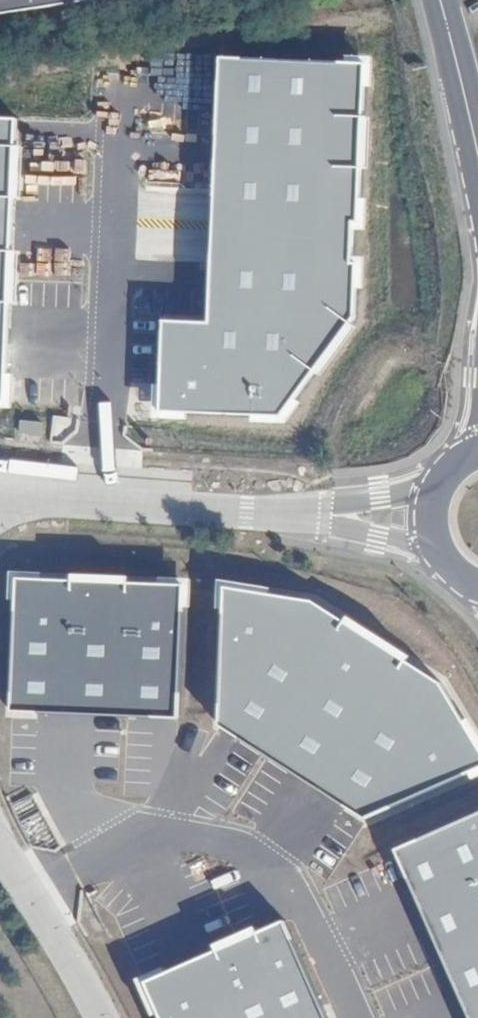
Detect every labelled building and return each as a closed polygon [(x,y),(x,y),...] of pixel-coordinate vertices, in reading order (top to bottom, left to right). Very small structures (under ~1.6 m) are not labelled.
[(129,0),(0,0),(0,17),(129,0)] [(365,62),(225,58),(217,322),(165,320),(162,417),(279,420),(358,324),(365,62)] [(0,119),(0,406),(10,406),(22,120),(0,119)] [(183,586),(16,580),(12,711),(178,717),(183,586)] [(220,584),(222,722),(365,823),(477,775),(477,739),(444,679),(317,599),(220,584)] [(398,852),(471,1017),(477,1017),(477,817),(398,852)] [(368,865),(394,855),(387,836),(361,847),(368,865)] [(322,858),(344,854),(341,840),(319,845),(322,858)] [(346,852),(318,865),(323,877),(352,865),(346,852)] [(284,919),(145,985),(160,1017),(331,1017),(284,919)]
